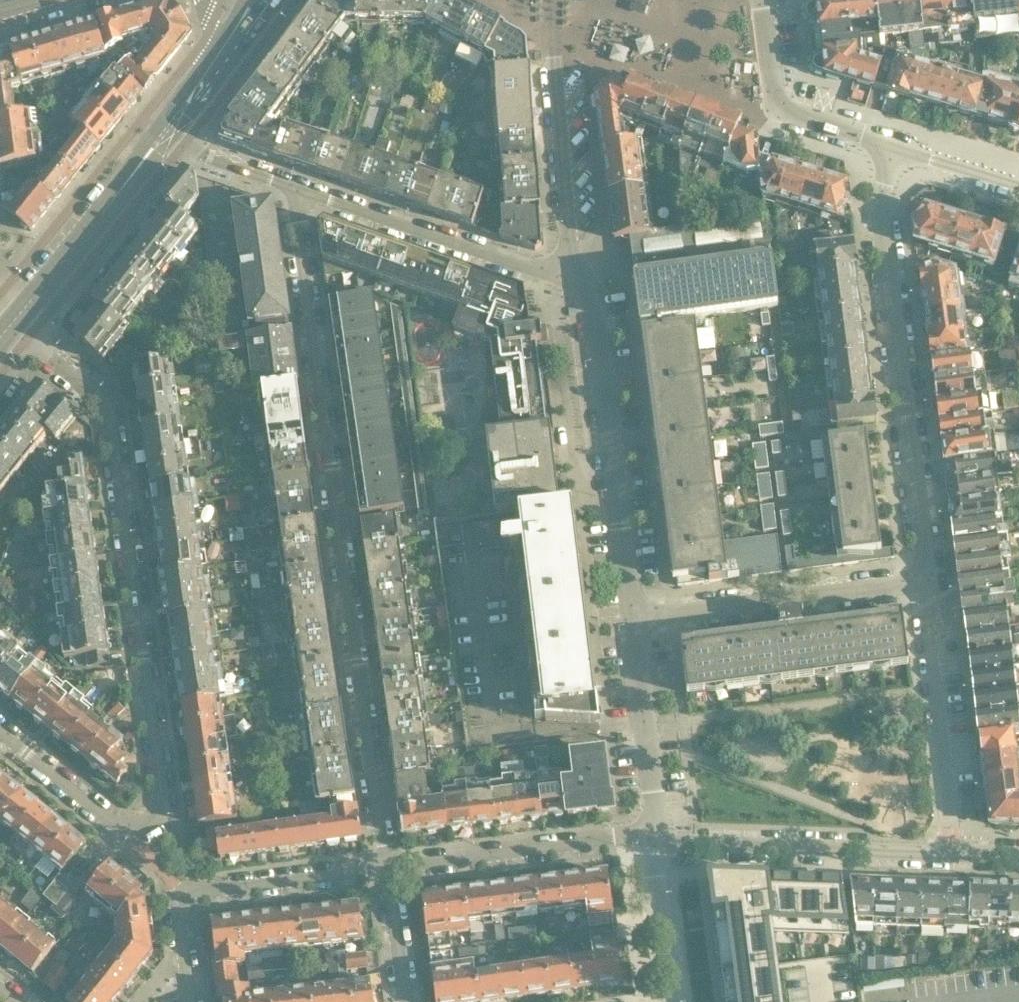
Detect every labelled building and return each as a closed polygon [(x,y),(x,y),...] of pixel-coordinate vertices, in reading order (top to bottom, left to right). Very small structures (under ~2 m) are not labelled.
[(313,4),(344,27),(356,22),(356,0),(317,0),(317,1),(316,0),(313,4)] [(356,22),(357,22),(380,23),(380,0),(356,0),(356,22)] [(380,23),(404,23),(404,0),(380,0),(380,23)] [(404,23),(423,24),(429,0),(404,0),(404,23)] [(458,0),(429,0),(423,24),(441,33),(458,0)] [(479,11),(458,0),(441,33),(461,44),(479,11)] [(633,3),(631,9),(643,13),(645,5),(648,6),(650,0),(623,0),(633,3)] [(848,0),(841,0),(814,3),(808,6),(806,13),(810,20),(817,22),(819,22),(819,26),(850,23),(848,0)] [(876,0),(848,0),(850,23),(878,20),(876,0)] [(921,0),(876,0),(878,20),(883,20),(884,35),(924,30),(921,0)] [(945,0),(921,0),(924,30),(931,30),(931,34),(940,33),(941,43),(937,44),(937,50),(950,49),(949,42),(945,0)] [(971,0),(945,0),(949,42),(950,49),(951,59),(970,58),(969,47),(960,48),(959,41),(958,31),(965,30),(966,27),(974,27),(971,0)] [(994,0),(971,0),(974,27),(976,40),(997,38),(996,24),(994,0)] [(1017,0),(994,0),(996,24),(997,38),(1017,36),(1016,22),(1018,21),(1017,0)] [(168,1),(163,2),(115,16),(126,53),(179,17),(171,5),(170,5),(168,1)] [(313,4),(299,23),(330,46),(330,45),(334,47),(337,43),(334,40),(344,27),(313,4)] [(484,53),(500,24),(501,23),(479,11),(461,44),(482,55),(484,53)] [(605,14),(602,29),(617,33),(621,18),(605,14)] [(115,16),(95,22),(108,65),(126,53),(115,16)] [(179,17),(126,53),(156,77),(190,35),(187,31),(188,30),(179,17)] [(886,46),(884,35),(883,20),(878,20),(850,23),(819,26),(822,51),(856,47),(881,46),(886,46)] [(95,22),(87,25),(83,22),(77,24),(75,28),(74,28),(85,63),(97,59),(100,70),(108,65),(95,22)] [(299,23),(285,41),(316,64),(330,46),(299,23)] [(528,62),(526,41),(521,35),(504,27),(505,26),(500,24),(484,53),(482,55),(490,69),(494,68),(529,67),(528,62)] [(74,28),(53,34),(64,69),(75,65),(77,69),(86,67),(85,63),(74,28)] [(64,69),(53,34),(32,41),(42,76),(64,69)] [(646,38),(646,51),(674,51),(674,37),(646,38)] [(42,76),(32,41),(31,41),(27,39),(22,40),(20,44),(11,47),(11,48),(21,82),(29,79),(42,76)] [(285,41),(271,60),(302,83),(316,64),(285,41)] [(849,80),(886,91),(897,55),(881,50),(881,46),(856,47),(856,54),(849,80)] [(849,80),(856,54),(856,47),(822,51),(823,55),(820,55),(814,59),(812,65),(816,70),(849,80)] [(11,48),(1,51),(0,52),(0,80),(6,79),(7,85),(11,88),(12,95),(33,96),(22,85),(21,82),(11,48)] [(156,77),(126,53),(108,65),(143,93),(156,77)] [(921,62),(897,55),(886,91),(910,98),(921,62)] [(271,60),(257,78),(288,101),(302,83),(271,60)] [(944,68),(921,62),(910,98),(910,99),(918,104),(926,104),(927,103),(933,105),(944,68)] [(143,93),(108,65),(100,70),(109,77),(101,87),(130,110),(134,109),(137,105),(137,101),(143,93)] [(531,90),(529,66),(529,67),(494,68),(490,69),(492,93),(521,91),(531,90)] [(969,75),(944,68),(933,105),(942,108),(941,109),(949,113),(958,114),(958,112),(969,75)] [(982,79),(969,75),(958,112),(975,117),(976,117),(986,120),(982,79)] [(616,83),(611,81),(595,95),(597,109),(616,107),(617,112),(619,111),(630,80),(623,77),(616,83)] [(637,77),(633,79),(632,78),(631,80),(630,80),(619,111),(617,112),(617,116),(619,117),(639,125),(653,86),(645,83),(644,80),(637,77)] [(257,78),(243,97),(274,120),(288,101),(257,78)] [(983,79),(982,79),(986,120),(1006,126),(1018,88),(1002,84),(1003,79),(1000,78),(983,79)] [(12,95),(11,88),(7,85),(6,79),(0,80),(0,117),(24,114),(23,106),(14,108),(12,95)] [(653,86),(639,125),(661,133),(675,94),(673,91),(666,88),(662,90),(653,86)] [(130,110),(101,87),(96,94),(87,104),(115,127),(130,110)] [(1018,88),(1006,126),(1007,126),(1006,127),(1008,127),(1008,129),(1013,133),(1018,133),(1018,89),(1018,88)] [(531,90),(521,91),(492,93),(494,116),(532,113),(531,90)] [(680,150),(698,103),(675,94),(661,133),(657,142),(669,146),(667,151),(666,158),(680,159),(680,150)] [(229,116),(256,136),(260,132),(264,133),(274,120),(243,97),(229,116)] [(454,105),(442,102),(440,112),(451,115),(454,105)] [(693,181),(718,116),(719,111),(711,108),(709,104),(702,102),(699,103),(698,103),(680,150),(680,159),(680,175),(693,181)] [(115,127),(87,104),(79,114),(75,111),(69,119),(83,130),(101,145),(115,127)] [(616,107),(597,109),(602,147),(641,141),(641,136),(624,130),(624,123),(620,120),(619,117),(617,116),(617,112),(616,107)] [(722,170),(741,122),(742,120),(740,119),(739,116),(731,113),(728,114),(719,111),(718,116),(693,181),(714,190),(722,170)] [(32,113),(24,114),(0,117),(0,140),(35,135),(47,129),(43,123),(34,127),(32,113)] [(532,113),(494,116),(496,139),(534,136),(532,113)] [(256,136),(229,116),(226,120),(227,121),(219,131),(221,139),(247,148),(247,149),(251,151),(273,159),(282,135),(273,132),(272,136),(264,133),(260,132),(256,136)] [(287,122),(282,135),(273,159),(296,167),(308,129),(287,122)] [(763,194),(758,158),(755,135),(750,133),(749,125),(741,122),(722,170),(747,179),(750,195),(763,194)] [(318,174),(331,137),(308,129),(296,167),(318,174)] [(63,150),(57,157),(78,174),(93,154),(98,154),(101,150),(101,145),(83,130),(73,142),(69,138),(60,148),(63,150)] [(0,140),(0,163),(35,159),(33,145),(37,144),(35,135),(0,140)] [(536,159),(534,136),(496,139),(498,162),(536,159)] [(339,181),(352,144),(331,137),(318,174),(339,181)] [(384,197),(396,160),(386,156),(391,144),(378,139),(373,152),(375,152),(362,189),(384,197)] [(641,141),(602,147),(605,170),(645,165),(641,141)] [(362,189),(375,152),(373,152),(352,144),(339,181),(362,189)] [(62,194),(78,174),(57,157),(47,168),(50,171),(36,188),(55,203),(55,202),(59,202),(62,198),(62,194)] [(776,207),(787,166),(787,165),(772,161),(772,162),(758,158),(763,194),(764,204),(769,205),(776,207)] [(538,183),(536,159),(498,162),(499,177),(500,186),(538,183)] [(419,168),(396,160),(384,197),(406,204),(419,168)] [(798,213),(807,183),(810,173),(806,171),(802,170),(803,168),(796,163),(787,164),(787,165),(787,166),(776,207),(798,213)] [(645,165),(605,170),(608,192),(648,187),(645,165)] [(441,175),(419,168),(406,204),(428,212),(441,175)] [(184,169),(162,196),(171,204),(168,207),(183,218),(199,197),(196,176),(196,174),(184,169)] [(826,172),(817,173),(817,174),(810,173),(807,183),(798,213),(820,220),(822,215),(833,179),(833,178),(826,172)] [(449,220),(462,183),(441,175),(428,212),(449,220)] [(472,228),(484,191),(470,186),(473,177),(465,175),(462,183),(449,220),(472,228)] [(847,184),(833,179),(822,215),(851,223),(850,210),(849,209),(849,208),(847,206),(849,203),(849,199),(847,184)] [(55,203),(36,188),(32,185),(31,186),(28,183),(16,198),(15,197),(3,199),(5,210),(21,223),(21,227),(26,231),(30,230),(31,231),(55,203)] [(540,206),(538,183),(500,186),(501,209),(539,207),(540,206)] [(648,187),(608,192),(611,216),(622,214),(651,210),(648,187)] [(273,201),(234,207),(250,324),(253,324),(254,333),(290,328),(290,326),(289,320),(289,319),(273,201)] [(941,212),(913,203),(910,205),(915,246),(929,250),(941,212)] [(183,218),(168,207),(154,225),(152,224),(147,231),(148,233),(143,238),(173,263),(199,231),(183,218)] [(539,207),(501,209),(503,228),(540,225),(539,211),(540,211),(539,207)] [(651,210),(622,214),(611,216),(614,240),(629,238),(654,234),(651,210)] [(697,210),(696,222),(694,229),(701,228),(706,213),(697,210)] [(961,218),(949,214),(941,212),(929,250),(950,256),(961,218)] [(983,225),(961,218),(950,256),(971,263),(983,225)] [(324,219),(318,224),(325,277),(342,274),(338,248),(342,247),(349,228),(324,219)] [(770,246),(767,222),(767,219),(701,228),(694,229),(680,231),(662,233),(654,234),(629,238),(633,269),(771,251),(770,246)] [(680,224),(680,231),(694,229),(696,222),(680,224)] [(983,224),(983,225),(971,263),(993,270),(994,264),(998,251),(1004,231),(996,229),(997,228),(990,224),(983,224)] [(542,246),(540,225),(503,228),(502,229),(493,226),(490,234),(500,238),(499,238),(535,251),(542,246)] [(342,247),(338,248),(342,274),(356,272),(369,235),(349,228),(342,247)] [(826,232),(806,234),(807,244),(827,241),(826,232)] [(369,235),(356,272),(377,280),(390,242),(369,235)] [(173,263),(143,238),(129,256),(127,256),(122,262),(123,264),(118,270),(148,294),(173,263)] [(390,242),(377,280),(398,287),(411,249),(390,242)] [(810,249),(813,272),(857,266),(854,243),(810,249)] [(411,249),(398,287),(419,294),(432,257),(411,249)] [(783,256),(782,249),(771,251),(772,258),(772,259),(783,256)] [(1008,254),(998,251),(994,264),(1005,267),(1008,254)] [(1008,287),(1018,290),(1018,251),(1008,287)] [(432,257),(419,294),(439,301),(452,264),(432,257)] [(772,258),(636,276),(634,277),(640,324),(778,306),(772,259),(772,258)] [(452,264),(439,301),(460,309),(473,271),(452,264)] [(857,266),(813,272),(816,293),(857,288),(856,280),(859,280),(857,266)] [(961,287),(959,271),(946,267),(918,267),(921,291),(961,287)] [(148,294),(118,270),(104,287),(102,287),(97,293),(98,295),(93,301),(99,306),(122,325),(123,324),(148,294)] [(487,276),(473,271),(460,309),(456,320),(452,329),(491,343),(502,433),(486,435),(496,515),(556,507),(560,506),(553,458),(548,458),(544,427),(547,427),(537,344),(542,343),(540,328),(530,329),(527,308),(481,292),(487,276)] [(961,287),(921,291),(922,296),(921,296),(920,301),(922,307),(923,306),(924,314),(964,309),(961,287)] [(857,288),(816,293),(819,316),(863,310),(861,295),(858,296),(857,288)] [(369,297),(335,302),(329,303),(360,518),(400,512),(369,297)] [(178,331),(185,323),(160,304),(154,312),(178,331)] [(122,325),(99,306),(85,323),(83,323),(78,329),(79,331),(74,337),(104,361),(129,329),(123,324),(122,325)] [(402,308),(390,306),(419,515),(434,513),(433,506),(428,507),(402,308)] [(964,309),(924,314),(925,324),(924,329),(926,334),(927,334),(927,335),(966,330),(964,309)] [(863,310),(819,316),(821,338),(862,333),(861,325),(864,324),(863,310)] [(762,327),(771,326),(769,314),(760,315),(762,327)] [(695,323),(649,329),(641,330),(647,370),(654,370),(658,401),(650,402),(654,425),(661,424),(665,455),(657,456),(660,480),(668,479),(672,511),(664,511),(666,523),(667,535),(675,534),(678,559),(671,561),(673,579),(677,579),(678,586),(782,573),(777,536),(723,542),(695,323)] [(290,328),(254,333),(248,334),(251,349),(256,387),(259,387),(297,381),(290,328)] [(789,329),(780,330),(781,343),(790,342),(789,329)] [(966,330),(927,335),(930,357),(969,353),(966,330)] [(862,333),(821,338),(824,360),(868,354),(866,340),(863,340),(862,333)] [(248,334),(219,338),(221,353),(251,349),(248,334)] [(969,353),(930,357),(930,363),(928,366),(930,374),(932,375),(932,379),(983,373),(980,351),(969,353)] [(178,400),(172,361),(159,362),(158,354),(147,359),(149,364),(134,366),(135,373),(134,374),(135,382),(137,383),(140,405),(178,400)] [(868,354),(824,360),(827,382),(868,377),(868,374),(867,369),(870,369),(868,354)] [(766,359),(768,371),(776,370),(775,358),(766,359)] [(776,370),(768,371),(769,383),(778,382),(776,370)] [(983,373),(932,379),(933,385),(931,387),(932,395),(935,397),(935,400),(986,393),(983,373)] [(868,377),(827,382),(830,405),(874,399),(872,385),(869,385),(868,377)] [(297,381),(259,387),(262,409),(301,404),(297,381)] [(75,415),(37,383),(18,407),(50,433),(49,434),(56,439),(75,415)] [(799,386),(787,388),(790,409),(802,407),(799,386)] [(986,393),(935,400),(938,420),(990,414),(986,393)] [(877,422),(874,399),(830,405),(833,428),(877,422)] [(178,400),(140,405),(141,413),(139,414),(140,422),(143,423),(146,445),(184,440),(178,400)] [(304,427),(301,404),(262,409),(263,417),(266,433),(304,427)] [(50,433),(18,407),(5,423),(37,448),(49,434),(50,433)] [(990,414),(938,420),(940,441),(992,434),(990,414)] [(5,423),(2,427),(0,427),(0,443),(25,463),(37,448),(5,423)] [(784,424),(772,426),(773,436),(785,435),(784,424)] [(760,427),(760,428),(761,437),(773,436),(772,426),(760,427)] [(304,427),(266,433),(269,456),(307,451),(304,427)] [(992,434),(940,441),(943,462),(992,456),(995,455),(992,434)] [(866,435),(830,439),(822,441),(836,554),(795,560),(794,547),(785,548),(788,572),(894,559),(893,548),(881,550),(866,435)] [(184,440),(146,445),(147,452),(145,454),(146,462),(148,462),(151,485),(189,480),(184,440)] [(771,443),(773,457),(782,455),(780,442),(771,443)] [(0,443),(0,494),(25,463),(0,443)] [(91,443),(80,444),(81,453),(92,452),(91,443)] [(753,445),(754,456),(754,457),(767,456),(765,443),(753,445)] [(307,451),(269,456),(272,479),(310,473),(307,451)] [(86,477),(84,460),(82,461),(81,458),(92,457),(92,452),(81,453),(75,454),(69,461),(58,474),(51,483),(45,490),(48,490),(85,484),(84,477),(86,477)] [(767,456),(754,457),(756,470),(769,468),(767,456)] [(992,456),(943,462),(944,468),(943,471),(944,476),(945,479),(946,482),(995,476),(992,456)] [(51,483),(58,474),(46,465),(39,474),(41,476),(51,483)] [(784,471),(775,472),(777,486),(786,485),(784,471)] [(313,496),(310,473),(272,479),(274,493),(275,501),(313,496)] [(757,476),(758,484),(758,488),(771,486),(769,474),(757,476)] [(995,476),(946,482),(947,489),(946,491),(947,497),(948,499),(948,503),(997,496),(995,476)] [(189,480),(151,485),(147,486),(149,498),(152,500),(153,500),(155,508),(198,502),(195,479),(189,480)] [(85,484),(48,490),(50,503),(44,503),(46,513),(88,508),(87,500),(89,499),(88,493),(86,492),(85,484)] [(786,485),(777,486),(778,499),(787,498),(786,485)] [(771,486),(758,488),(760,500),(773,499),(771,486)] [(13,495),(7,502),(18,510),(23,503),(13,495)] [(239,496),(228,498),(230,511),(241,509),(240,506),(239,496)] [(316,520),(313,496),(275,501),(277,515),(279,525),(316,520)] [(997,496),(948,503),(949,510),(949,511),(950,517),(950,519),(951,523),(1000,517),(997,496)] [(198,502),(155,508),(156,515),(154,516),(152,519),(154,530),(201,523),(198,502)] [(471,505),(444,509),(445,521),(469,518),(473,517),(471,505)] [(556,507),(515,513),(518,536),(502,538),(502,551),(520,549),(521,560),(532,653),(532,654),(533,654),(534,665),(533,665),(533,667),(534,667),(536,677),(535,677),(538,706),(544,705),(546,722),(596,725),(596,723),(599,723),(598,715),(599,715),(598,713),(597,713),(596,699),(597,699),(596,697),(593,673),(594,673),(593,671),(592,671),(590,647),(591,647),(590,644),(589,644),(586,621),(587,620),(587,618),(586,618),(583,595),(584,594),(584,592),(583,592),(580,568),(581,568),(581,566),(580,566),(577,542),(578,542),(578,539),(576,529),(573,508),(574,508),(574,505),(560,506),(556,507)] [(760,507),(761,511),(762,519),(775,517),(773,505),(760,507)] [(88,508),(46,513),(47,525),(53,525),(54,537),(91,532),(90,525),(92,524),(91,518),(89,517),(88,508)] [(789,509),(780,511),(782,524),(791,523),(789,509)] [(775,517),(762,519),(764,531),(777,530),(775,517)] [(1000,517),(951,523),(951,527),(950,529),(952,532),(953,542),(1002,535),(1005,535),(1004,528),(1001,528),(1000,517)] [(401,542),(400,530),(398,519),(400,519),(400,518),(361,523),(364,547),(401,542)] [(316,520),(279,525),(282,547),(320,543),(316,520)] [(201,523),(154,530),(155,542),(158,544),(160,544),(161,551),(204,546),(201,523)] [(791,523),(782,524),(783,537),(792,536),(791,523)] [(16,534),(13,543),(28,541),(26,526),(20,526),(16,534)] [(91,532),(54,537),(49,538),(50,550),(56,549),(58,561),(95,556),(94,549),(95,547),(95,542),(93,541),(91,532)] [(1002,535),(953,542),(954,545),(953,548),(954,550),(956,559),(1008,552),(1007,546),(1003,546),(1002,535)] [(404,565),(402,551),(401,542),(364,547),(367,570),(404,565)] [(320,543),(282,547),(272,549),(273,556),(283,555),(285,571),(323,565),(320,543)] [(204,546),(161,551),(162,559),(160,559),(158,562),(160,574),(207,567),(204,546)] [(1008,552),(956,559),(957,570),(956,574),(958,576),(958,577),(1006,571),(1005,559),(1009,559),(1008,552)] [(95,556),(58,561),(53,562),(54,574),(59,573),(61,585),(98,580),(97,573),(99,571),(98,566),(96,565),(95,556)] [(323,565),(285,571),(287,587),(276,588),(277,595),(288,593),(326,588),(323,565)] [(408,588),(406,573),(404,565),(367,570),(370,593),(408,588)] [(207,567),(160,574),(163,596),(211,589),(207,567)] [(1006,571),(958,577),(958,581),(957,584),(959,587),(960,595),(1013,589),(1012,582),(1008,583),(1006,571)] [(98,580),(61,585),(56,585),(57,598),(63,597),(64,609),(101,604),(100,596),(102,595),(101,589),(99,589),(98,580)] [(326,588),(288,593),(292,617),(329,612),(326,588)] [(408,588),(370,593),(374,616),(411,611),(408,588)] [(211,589),(163,596),(166,618),(214,611),(211,589)] [(261,589),(252,590),(253,598),(262,597),(261,589)] [(1011,608),(1010,596),(1014,595),(1013,589),(960,595),(962,606),(960,610),(963,613),(963,614),(1008,608),(1011,608)] [(18,603),(17,591),(4,593),(4,599),(10,604),(18,603)] [(101,604),(64,609),(59,609),(60,621),(65,621),(67,633),(105,628),(104,620),(105,619),(105,613),(102,612),(101,604)] [(1011,608),(1008,608),(963,614),(963,617),(962,621),(964,624),(965,633),(1018,627),(1018,619),(1018,607),(1011,608)] [(214,611),(166,618),(167,629),(170,631),(172,631),(173,639),(217,633),(214,611)] [(411,611),(374,616),(377,639),(414,635),(411,611)] [(779,628),(774,629),(762,630),(763,637),(694,646),(693,639),(680,641),(687,694),(705,691),(704,686),(725,683),(726,689),(760,684),(759,679),(780,676),(780,682),(815,677),(814,672),(835,669),(836,675),(870,670),(869,665),(890,662),(890,668),(908,665),(902,613),(889,614),(890,621),(820,630),(819,623),(803,625),(802,615),(803,614),(803,613),(801,612),(798,612),(796,611),(791,611),(789,612),(784,613),(782,613),(781,614),(778,615),(776,616),(776,617),(778,618),(779,628)] [(329,612),(292,617),(295,640),(332,634),(329,612)] [(965,633),(967,645),(965,649),(968,652),(968,654),(1018,647),(1018,627),(965,633)] [(24,645),(32,634),(26,628),(20,636),(23,638),(17,644),(21,648),(24,645)] [(108,652),(107,644),(109,643),(108,637),(106,636),(105,628),(67,633),(62,633),(63,646),(70,645),(71,657),(87,655),(108,652)] [(219,647),(217,633),(173,639),(174,647),(172,647),(170,649),(172,661),(220,654),(219,647)] [(335,658),(332,634),(295,640),(297,656),(298,663),(335,658)] [(414,635),(377,639),(380,662),(417,657),(414,635)] [(0,637),(0,675),(19,651),(1,636),(0,637)] [(259,638),(249,639),(250,649),(261,647),(259,638)] [(39,664),(49,652),(42,644),(30,659),(19,651),(0,675),(0,691),(10,699),(39,664)] [(968,654),(968,657),(967,660),(969,664),(970,673),(1018,667),(1018,647),(968,654)] [(110,664),(108,652),(87,655),(88,667),(110,664)] [(220,654),(172,661),(173,673),(176,675),(178,674),(179,683),(223,676),(220,654)] [(420,681),(419,671),(417,657),(380,662),(383,686),(420,681)] [(339,681),(335,658),(298,663),(299,674),(301,686),(339,681)] [(39,664),(10,699),(17,704),(16,707),(21,710),(23,709),(29,714),(54,683),(45,676),(48,672),(39,664)] [(970,673),(972,685),(971,689),(973,692),(973,694),(1018,688),(1018,667),(970,673)] [(223,676),(179,683),(180,690),(179,690),(177,693),(179,705),(182,705),(221,699),(226,699),(223,676)] [(342,704),(339,681),(301,686),(303,701),(304,709),(342,704)] [(420,681),(383,686),(386,709),(423,703),(420,681)] [(54,683),(29,714),(35,719),(34,721),(39,725),(41,724),(48,730),(76,695),(66,687),(63,691),(54,683)] [(973,694),(973,697),(972,700),(974,703),(975,713),(1018,707),(1018,688),(973,694)] [(76,695),(48,730),(54,734),(54,737),(58,740),(60,739),(66,744),(91,714),(82,706),(85,702),(76,695)] [(235,718),(223,719),(221,699),(182,705),(186,727),(184,729),(184,737),(187,738),(188,745),(226,740),(237,738),(235,718)] [(423,703),(386,709),(389,731),(426,726),(423,703)] [(345,726),(342,704),(304,709),(306,718),(307,731),(345,726)] [(975,713),(977,724),(975,729),(978,732),(1018,727),(1018,707),(975,713)] [(91,714),(66,744),(72,749),(72,751),(76,755),(79,754),(85,759),(110,730),(113,725),(104,717),(100,721),(91,714)] [(438,716),(428,716),(429,725),(439,725),(438,716)] [(345,726),(307,731),(311,755),(348,750),(345,726)] [(426,726),(389,731),(392,754),(430,749),(426,726)] [(1018,727),(978,732),(981,756),(1018,751),(1018,735),(1018,727)] [(123,741),(110,730),(85,759),(91,764),(91,766),(95,770),(97,769),(117,785),(127,772),(120,766),(125,760),(115,751),(123,741)] [(226,740),(188,745),(191,767),(189,769),(190,777),(193,777),(194,784),(232,779),(226,740)] [(547,747),(534,748),(535,760),(547,759),(549,759),(547,747)] [(430,749),(392,754),(395,777),(425,773),(428,772),(433,772),(430,749)] [(348,750),(311,755),(314,778),(352,772),(348,750)] [(510,751),(503,751),(505,765),(512,764),(510,751)] [(1016,760),(1018,759),(1018,751),(981,756),(982,767),(980,770),(981,776),(984,778),(1017,774),(1016,760)] [(574,782),(563,783),(567,814),(567,817),(598,813),(598,815),(614,813),(612,798),(610,798),(604,752),(571,756),(574,782)] [(567,814),(563,783),(561,773),(561,771),(549,772),(547,763),(547,759),(535,760),(537,774),(543,817),(553,815),(556,818),(562,817),(564,814),(567,814)] [(495,823),(489,780),(478,781),(475,761),(463,763),(464,769),(471,826),(481,824),(484,827),(490,827),(492,823),(495,823)] [(543,817),(537,774),(525,775),(523,763),(512,764),(518,820),(529,818),(532,821),(538,820),(540,817),(543,817)] [(518,820),(512,764),(505,765),(501,765),(502,778),(489,780),(495,823),(498,822),(501,825),(506,824),(509,821),(518,820)] [(442,786),(443,798),(447,829),(450,828),(453,831),(459,830),(461,827),(471,826),(464,769),(453,770),(454,784),(442,786)] [(0,822),(23,793),(5,779),(5,777),(0,772),(0,821),(0,822)] [(355,796),(352,772),(314,778),(317,801),(330,799),(355,796)] [(425,773),(395,777),(399,809),(429,805),(429,800),(425,773)] [(984,778),(984,782),(982,785),(983,791),(986,793),(987,799),(1018,796),(1018,776),(1017,776),(1017,774),(984,778)] [(237,819),(232,779),(194,784),(197,807),(195,808),(196,816),(198,817),(199,825),(207,824),(235,819),(237,819)] [(28,798),(23,793),(0,822),(31,847),(54,818),(36,804),(36,802),(30,797),(28,798)] [(355,796),(330,799),(317,801),(318,812),(327,811),(327,819),(318,820),(321,845),(328,844),(330,846),(338,845),(338,843),(361,840),(355,796)] [(987,799),(990,825),(1018,826),(1018,796),(987,799)] [(429,805),(399,809),(403,834),(426,832),(429,834),(435,834),(437,830),(447,829),(443,798),(429,800),(429,805)] [(315,801),(299,804),(302,822),(318,820),(315,801)] [(59,823),(54,818),(31,847),(62,872),(85,844),(67,830),(67,827),(62,822),(59,823)] [(271,852),(267,827),(237,832),(235,819),(207,824),(208,836),(210,853),(219,851),(220,859),(229,857),(230,859),(238,858),(239,856),(271,852)] [(321,845),(318,820),(302,822),(267,827),(271,852),(279,851),(280,853),(288,852),(289,849),(321,845)] [(110,864),(86,894),(102,907),(126,877),(110,864)] [(607,873),(583,876),(560,879),(564,910),(587,907),(588,916),(613,913),(612,901),(611,901),(607,873)] [(710,884),(714,910),(717,910),(719,927),(716,927),(725,1001),(776,1001),(767,933),(773,933),(774,933),(849,936),(842,883),(842,880),(721,875),(722,884),(710,884)] [(128,878),(126,877),(102,907),(118,920),(137,895),(142,890),(136,885),(136,883),(130,878),(128,878)] [(560,879),(535,882),(539,913),(555,911),(555,916),(564,914),(564,910),(560,879)] [(875,881),(860,880),(850,880),(856,925),(873,926),(875,881)] [(898,882),(876,881),(875,881),(873,926),(896,927),(898,882)] [(40,902),(51,911),(66,893),(67,892),(56,882),(40,902)] [(535,882),(511,885),(515,916),(515,921),(525,919),(524,915),(539,913),(535,882)] [(922,883),(907,882),(898,882),(896,927),(921,928),(922,883)] [(946,884),(931,883),(922,883),(921,928),(944,929),(946,884)] [(971,885),(946,884),(944,929),(969,930),(969,925),(971,885)] [(1011,886),(1008,886),(1006,884),(1001,884),(999,886),(990,885),(988,930),(997,931),(997,926),(1010,926),(1011,886)] [(1018,884),(1015,884),(1012,886),(1011,886),(1010,926),(1018,927),(1018,884)] [(511,885),(464,891),(468,922),(483,921),(483,925),(493,923),(493,919),(515,916),(511,885)] [(990,885),(971,885),(969,925),(980,925),(980,930),(988,930),(990,885)] [(35,889),(22,905),(30,912),(43,896),(35,889)] [(423,896),(425,912),(426,924),(425,925),(427,936),(449,933),(469,931),(468,922),(464,891),(423,896)] [(66,893),(51,911),(62,920),(77,901),(66,893)] [(137,895),(118,920),(120,934),(116,938),(146,962),(152,954),(151,941),(153,940),(151,931),(149,932),(148,923),(150,923),(149,914),(147,915),(145,901),(137,895)] [(1,948),(25,918),(0,899),(0,948),(1,948)] [(364,942),(361,924),(358,904),(351,905),(349,903),(341,904),(340,906),(320,909),(324,945),(354,941),(355,943),(364,942)] [(301,911),(279,913),(284,950),(324,945),(320,909),(311,910),(310,908),(302,908),(301,911)] [(261,915),(241,917),(245,954),(284,950),(279,913),(271,914),(270,912),(262,913),(261,915)] [(613,913),(588,916),(589,929),(615,926),(613,913)] [(222,920),(212,921),(218,964),(236,962),(246,961),(245,954),(241,917),(232,918),(230,916),(223,917),(222,920)] [(25,918),(1,948),(6,953),(6,955),(12,960),(14,959),(33,974),(57,945),(25,918)] [(560,933),(571,932),(569,923),(559,925),(560,933)] [(504,928),(496,929),(498,944),(506,943),(504,928)] [(615,930),(590,933),(591,946),(617,943),(615,930)] [(522,931),(509,932),(510,942),(524,941),(522,931)] [(449,933),(427,936),(429,950),(451,947),(449,933)] [(74,937),(65,948),(76,957),(85,946),(74,937)] [(146,962),(116,938),(104,953),(134,977),(146,962)] [(617,943),(591,946),(593,954),(582,956),(586,988),(621,983),(617,954),(619,954),(617,943)] [(485,948),(473,949),(474,960),(487,958),(485,948)] [(429,955),(433,981),(434,981),(437,1001),(459,1001),(454,966),(452,952),(429,955)] [(134,977),(104,953),(91,969),(121,993),(125,988),(127,988),(132,982),(132,980),(134,977)] [(348,970),(367,967),(365,954),(345,957),(348,970)] [(561,958),(546,960),(550,993),(586,988),(582,956),(571,957),(570,954),(560,955),(561,958)] [(340,981),(338,963),(333,963),(332,956),(326,957),(329,982),(340,981)] [(895,974),(895,958),(875,957),(874,973),(895,974)] [(906,974),(906,958),(895,958),(895,974),(906,974)] [(521,964),(509,966),(513,998),(550,993),(546,960),(531,962),(531,959),(521,961),(521,964)] [(53,960),(38,978),(43,983),(58,964),(53,960)] [(236,962),(218,964),(216,964),(218,978),(238,975),(236,962)] [(454,966),(459,1001),(479,1001),(475,971),(474,963),(454,966)] [(43,983),(54,992),(70,973),(58,964),(43,983)] [(475,971),(479,1001),(487,1001),(513,998),(509,966),(499,968),(498,964),(489,965),(489,969),(475,971)] [(263,965),(246,966),(248,981),(264,979),(263,965)] [(91,969),(79,985),(101,1001),(114,1001),(121,993),(91,969)] [(238,975),(218,978),(220,992),(222,991),(240,989),(238,975)] [(329,987),(331,1001),(373,1001),(369,979),(360,981),(361,983),(329,987)] [(79,985),(66,1001),(67,1001),(101,1001),(79,985)] [(289,991),(290,1001),(331,1001),(329,987),(289,991)] [(222,991),(223,1001),(251,1001),(251,996),(249,988),(240,989),(222,991)] [(251,996),(251,1001),(290,1001),(289,991),(251,996)]
